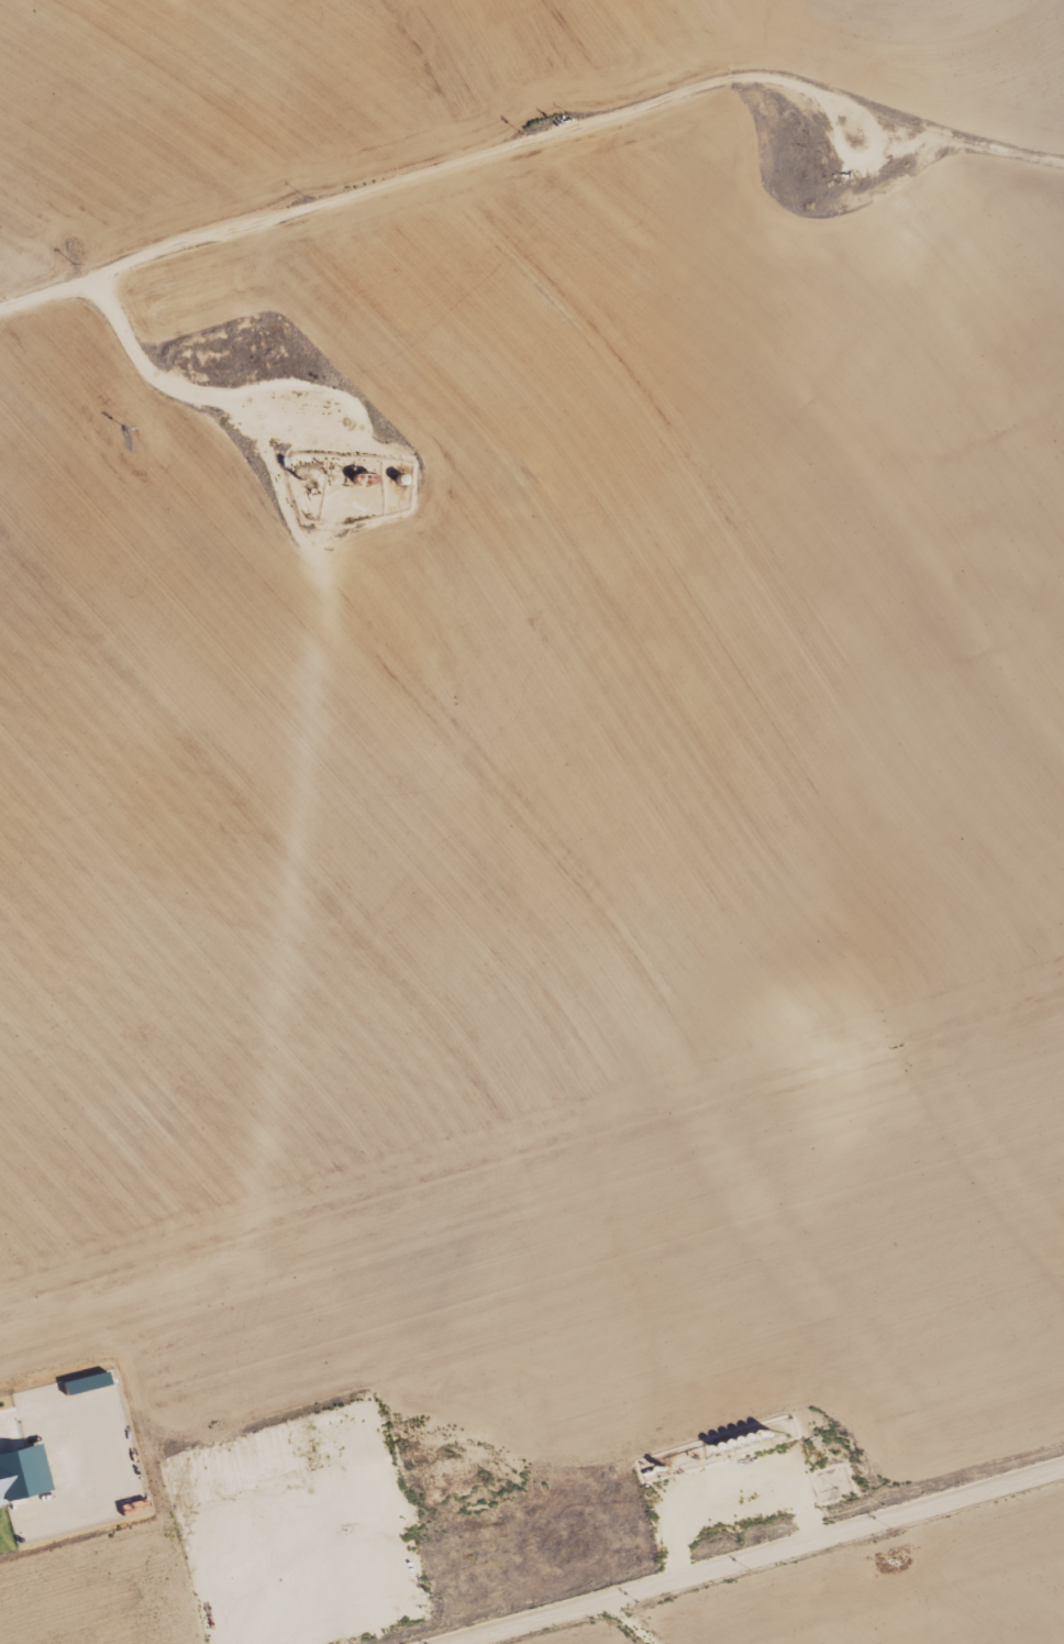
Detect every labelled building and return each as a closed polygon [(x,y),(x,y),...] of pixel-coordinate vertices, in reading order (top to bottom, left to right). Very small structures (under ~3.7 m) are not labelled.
[(388,477),(391,486),(406,481),(404,473),(388,477)]
